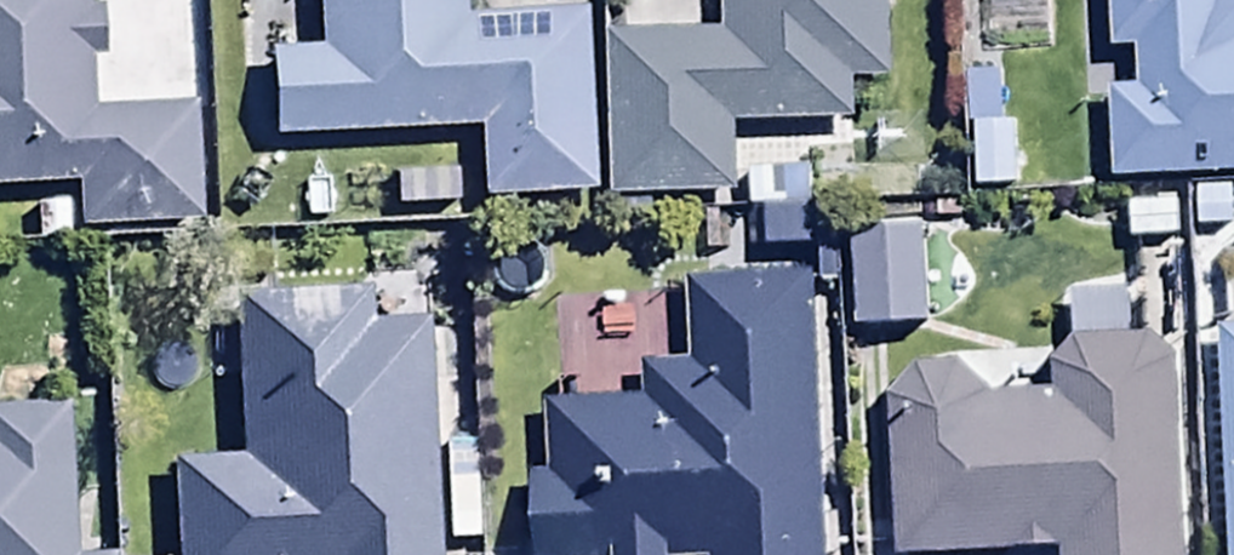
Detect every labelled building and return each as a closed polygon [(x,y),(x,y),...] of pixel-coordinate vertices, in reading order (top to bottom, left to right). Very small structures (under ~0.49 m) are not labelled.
[(73,193),(74,236),(202,230),(197,110),(91,114),(88,62),(101,62),(99,13),(88,13),(87,0),(0,0),(0,196),(73,193)] [(271,60),(272,144),(478,141),(479,206),(598,204),(595,21),(466,22),(465,0),(314,0),(315,60),(271,60)] [(612,203),(736,201),(735,131),(855,129),(854,84),(889,84),(888,0),(721,0),(722,35),(711,35),(710,0),(670,0),(671,36),(609,37),(612,203)] [(1226,1),(1226,0),(1109,0),(1112,55),(1136,54),(1138,90),(1106,91),(1111,187),(1233,180),(1233,9),(1226,1)] [(964,132),(972,132),(973,194),(1013,194),(1013,126),(1000,126),(999,79),(964,80),(964,132)] [(750,218),(763,218),(764,255),(818,254),(816,198),(808,198),(807,174),(748,176),(750,218)] [(922,238),(854,239),(856,332),(924,331),(922,238)] [(687,286),(689,370),(643,372),(641,332),(586,334),(589,403),(542,405),(546,480),(531,480),(535,554),(825,554),(812,280),(687,286)] [(432,326),(367,327),(366,297),(234,299),(236,465),(173,466),(174,554),(435,554),(432,326)] [(1219,334),(1229,554),(1233,554),(1233,334),(1219,334)] [(888,407),(895,554),(1184,554),(1175,363),(1154,342),(1080,346),(1053,369),(1054,397),(988,401),(987,369),(914,373),(888,407)] [(69,416),(0,418),(0,554),(74,554),(69,416)]
